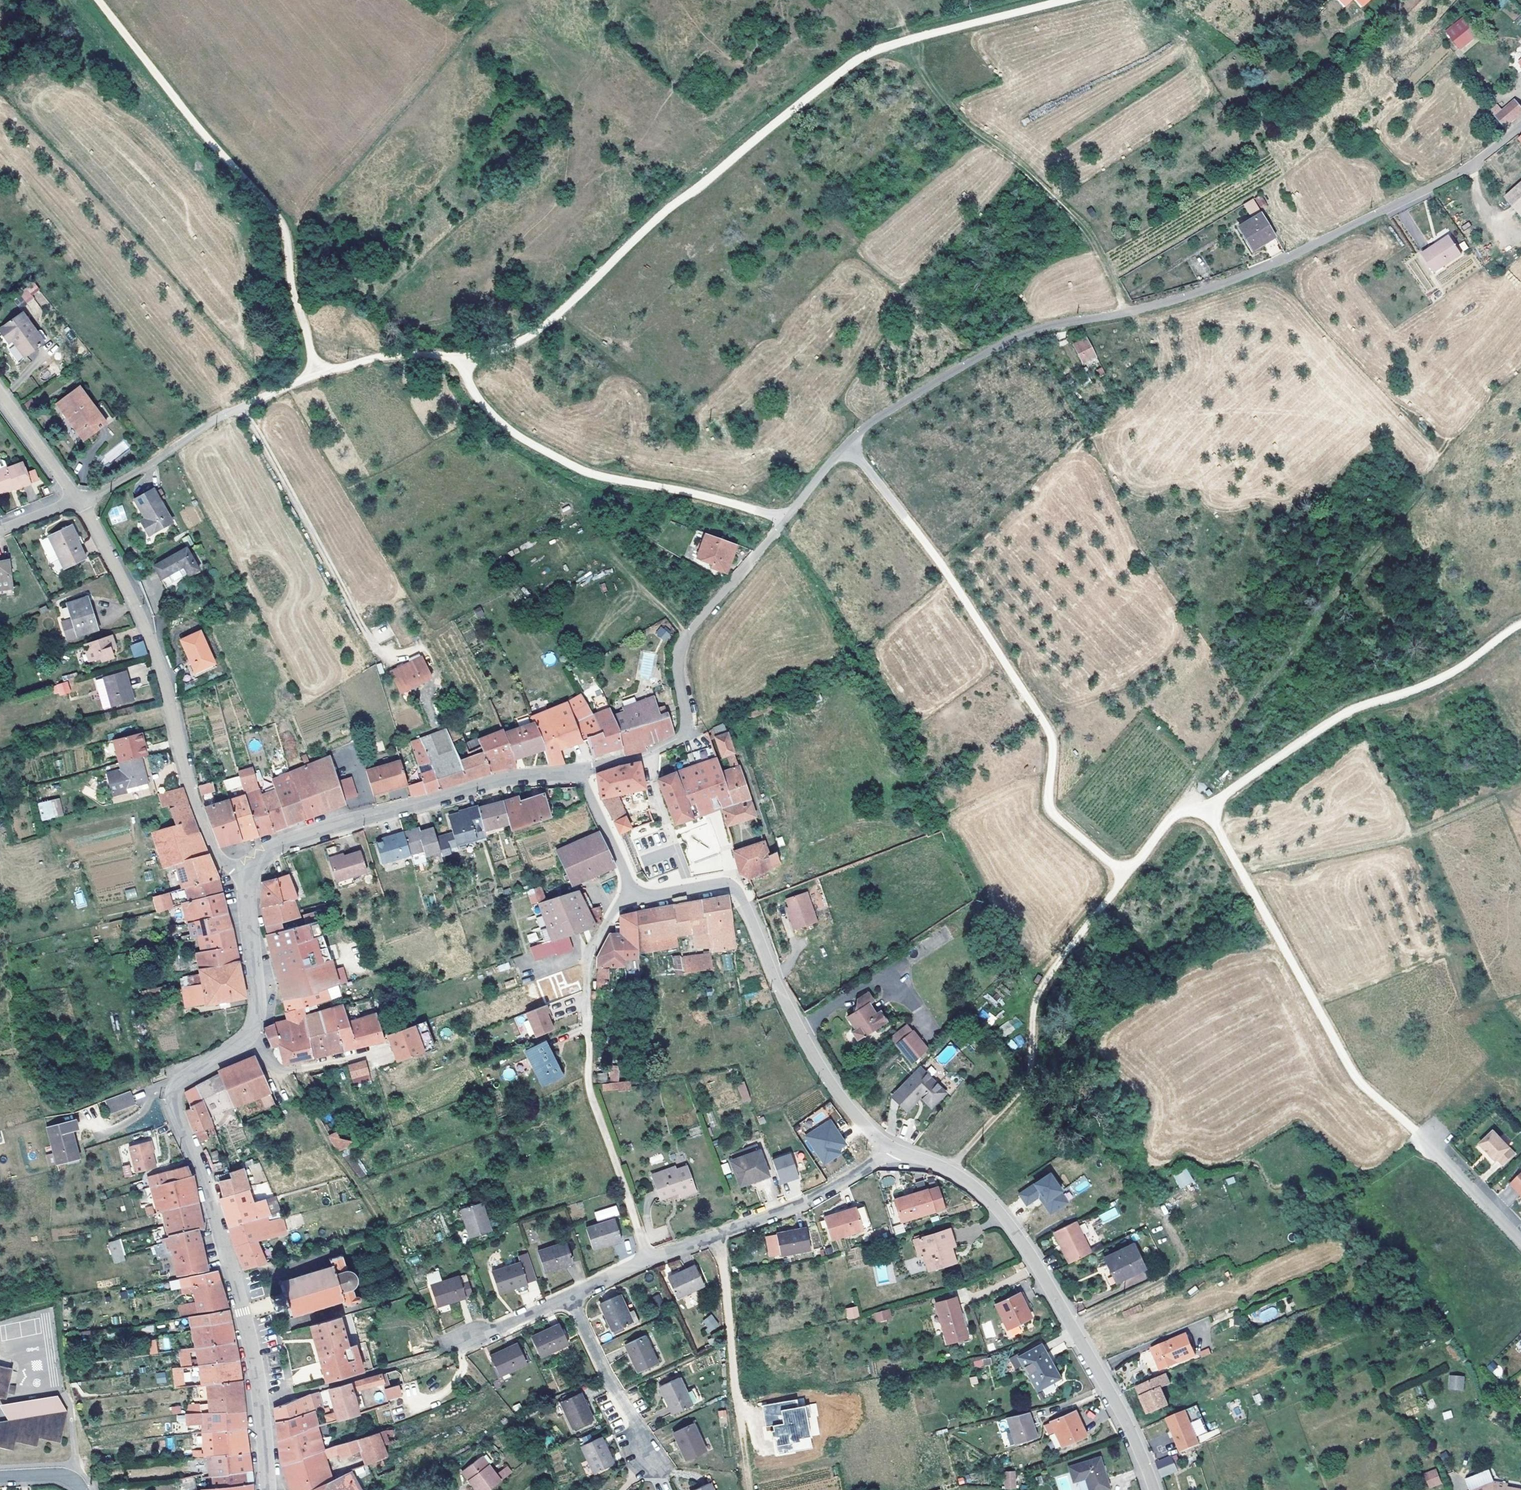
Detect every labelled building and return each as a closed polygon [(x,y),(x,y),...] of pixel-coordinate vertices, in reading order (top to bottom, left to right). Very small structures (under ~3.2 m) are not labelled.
[(1463,14),(1445,30),(1459,46),(1477,30),(1463,14)] [(1519,72),(1512,66),(1502,74),(1509,81),(1516,75),(1519,72)] [(1515,100),(1495,117),(1504,127),(1520,113),(1520,106),(1515,100)] [(1509,193),(1520,209),(1520,183),(1509,193)] [(1505,197),(1520,215),(1520,209),(1509,193),(1505,197)] [(1261,194),(1255,198),(1261,209),(1268,204),(1261,194)] [(1244,204),(1253,218),(1239,227),(1253,249),(1275,236),(1262,213),(1253,198),(1244,204)] [(1461,254),(1449,236),(1422,255),(1434,273),(1461,254)] [(1464,241),(1459,245),(1463,251),(1468,248),(1464,241)] [(19,293),(25,301),(40,291),(34,282),(19,293)] [(22,313),(3,327),(24,357),(44,343),(36,332),(22,313)] [(39,330),(36,332),(44,343),(46,341),(46,338),(41,331),(39,330)] [(1087,338),(1073,345),(1082,362),(1096,356),(1087,338)] [(1101,367),(1096,370),(1100,377),(1105,374),(1101,367)] [(79,387),(56,404),(83,440),(105,423),(79,387)] [(56,404),(52,407),(80,443),(83,440),(56,404)] [(0,468),(0,494),(0,495),(10,491),(9,489),(13,487),(14,489),(15,490),(30,485),(22,462),(6,468),(5,466),(0,468)] [(27,471),(32,483),(39,480),(35,468),(27,471)] [(153,489),(135,500),(145,518),(141,521),(148,535),(172,521),(153,489)] [(43,540),(42,542),(42,545),(48,557),(56,552),(59,558),(64,567),(85,557),(77,540),(78,539),(71,525),(45,538),(43,540)] [(735,544),(706,533),(697,559),(713,565),(711,568),(725,573),(735,544)] [(189,535),(182,538),(187,547),(194,543),(189,535)] [(1175,551),(1171,545),(1164,550),(1168,556),(1175,551)] [(199,569),(187,547),(153,566),(161,579),(183,566),(188,575),(199,569)] [(56,552),(48,557),(51,563),(59,558),(56,552)] [(14,587),(9,559),(0,560),(0,589),(14,587)] [(188,575),(183,566),(161,579),(167,589),(200,571),(199,569),(188,575)] [(66,604),(72,619),(65,621),(62,627),(67,638),(97,628),(91,609),(87,597),(66,604)] [(473,610),(478,618),(484,614),(480,606),(473,610)] [(69,617),(67,607),(60,608),(62,619),(69,617)] [(94,608),(91,609),(97,628),(101,627),(94,608)] [(655,633),(665,642),(672,635),(661,626),(655,633)] [(200,631),(181,639),(195,671),(214,663),(200,631)] [(112,634),(84,643),(85,647),(90,645),(91,649),(87,650),(90,660),(100,657),(101,660),(114,656),(112,649),(116,647),(112,634)] [(143,640),(130,644),(135,657),(147,653),(143,640)] [(421,656),(391,671),(401,692),(431,678),(421,656)] [(216,666),(214,663),(195,671),(196,675),(216,666)] [(125,671),(104,677),(112,705),(133,699),(129,685),(125,671)] [(104,677),(96,680),(104,707),(112,705),(104,677)] [(68,681),(52,685),(55,696),(70,692),(68,681)] [(818,690),(805,696),(809,704),(821,698),(818,690)] [(533,716),(532,723),(542,746),(543,749),(548,764),(564,762),(580,760),(577,739),(583,739),(583,732),(591,731),(589,720),(582,694),(566,702),(533,716)] [(625,714),(613,716),(623,754),(646,749),(645,745),(651,743),(660,740),(674,732),(668,712),(666,713),(660,715),(658,707),(655,697),(623,708),(625,714)] [(478,707),(481,713),(446,728),(455,750),(478,739),(504,730),(502,726),(489,698),(477,705),(478,707)] [(664,705),(658,707),(660,715),(666,713),(664,705)] [(591,731),(583,732),(583,739),(577,739),(580,760),(598,758),(623,754),(613,716),(610,708),(589,720),(591,731)] [(509,731),(505,732),(514,758),(527,754),(535,751),(534,749),(542,746),(532,723),(509,731)] [(713,729),(716,737),(722,756),(726,755),(734,751),(724,724),(713,729)] [(446,728),(431,734),(451,785),(461,782),(490,772),(482,751),(460,759),(455,750),(446,728)] [(504,730),(478,739),(482,751),(490,772),(503,769),(516,766),(514,758),(505,732),(504,730)] [(141,732),(114,739),(119,762),(141,757),(144,756),(140,743),(144,742),(141,732)] [(431,734),(419,739),(440,789),(445,787),(451,785),(431,734)] [(114,739),(101,742),(107,765),(119,762),(114,739)] [(419,739),(411,741),(419,769),(426,793),(433,791),(440,789),(419,739)] [(144,742),(140,743),(144,756),(147,755),(144,747),(151,745),(150,740),(144,742)] [(667,751),(660,754),(659,762),(669,758),(667,751)] [(734,751),(726,755),(729,759),(736,757),(734,751)] [(305,766),(289,772),(305,818),(323,811),(345,803),(344,800),(339,780),(330,756),(311,764),(307,754),(301,757),(305,766)] [(690,765),(674,772),(692,818),(721,807),(734,803),(722,772),(716,754),(690,765)] [(107,765),(104,765),(111,794),(126,790),(125,788),(147,783),(141,757),(119,762),(107,765)] [(687,757),(671,763),(674,772),(690,765),(687,757)] [(732,768),(722,772),(734,803),(721,807),(724,817),(726,825),(756,815),(736,757),(729,759),(732,768)] [(400,760),(365,770),(373,794),(407,784),(404,773),(400,760)] [(619,766),(596,774),(598,786),(600,798),(616,825),(626,821),(617,794),(645,789),(640,762),(619,766)] [(259,766),(253,769),(257,782),(264,780),(259,766)] [(242,785),(245,793),(259,835),(266,833),(274,831),(274,830),(262,796),(258,785),(257,782),(253,769),(252,767),(238,771),(239,775),(242,785)] [(271,773),(271,776),(277,790),(288,824),(296,821),(305,818),(289,772),(279,776),(275,767),(269,769),(271,773)] [(419,769),(404,773),(407,784),(411,797),(426,793),(419,769)] [(674,772),(657,779),(674,824),(683,821),(692,818),(674,772)] [(239,775),(222,780),(226,789),(242,785),(239,775)] [(266,782),(258,785),(262,796),(277,790),(271,776),(265,778),(266,782)] [(350,776),(339,780),(344,800),(356,795),(350,776)] [(222,778),(198,785),(201,796),(211,793),(226,789),(222,780),(222,778)] [(147,783),(125,788),(126,790),(128,799),(150,795),(147,783)] [(182,786),(159,792),(162,806),(168,804),(175,825),(179,836),(198,832),(187,802),(182,786)] [(277,790),(262,796),(274,830),(281,827),(288,824),(277,790)] [(211,793),(201,796),(204,807),(215,804),(211,793)] [(245,793),(229,799),(241,839),(249,837),(259,835),(245,793)] [(517,796),(503,800),(509,824),(511,831),(551,817),(544,794),(519,802),(517,796)] [(41,820),(63,815),(59,798),(37,803),(41,820)] [(204,808),(205,810),(210,822),(219,845),(241,839),(229,799),(215,804),(204,807),(204,808)] [(503,800),(477,806),(482,829),(509,824),(503,800)] [(468,811),(448,816),(453,833),(456,844),(476,838),(474,832),(482,829),(477,806),(467,809),(468,811)] [(175,825),(152,831),(164,868),(175,863),(182,887),(218,877),(206,851),(198,832),(179,836),(175,825)] [(418,828),(403,832),(410,854),(413,867),(426,862),(425,856),(440,851),(435,838),(432,830),(420,834),(419,831),(418,828)] [(482,829),(474,832),(476,838),(485,836),(482,829)] [(410,854),(403,832),(387,836),(388,839),(375,842),(381,863),(410,854)] [(599,832),(556,850),(572,885),(615,865),(607,848),(599,832)] [(443,836),(435,838),(440,851),(441,855),(450,852),(448,844),(446,845),(443,836)] [(763,841),(733,851),(739,873),(744,871),(747,877),(780,862),(776,851),(768,854),(763,841)] [(344,856),(330,861),(336,881),(366,871),(359,851),(344,856)] [(289,874),(277,878),(285,901),(293,899),(298,898),(289,874)] [(218,877),(182,887),(163,893),(153,896),(158,910),(172,906),(171,901),(178,899),(177,896),(178,896),(181,901),(182,904),(222,892),(220,884),(218,877)] [(277,878),(262,882),(261,896),(261,907),(266,927),(281,922),(299,917),(297,911),(293,899),(285,901),(277,878)] [(539,886),(533,888),(538,903),(544,901),(539,886)] [(124,890),(127,899),(137,897),(135,888),(124,890)] [(544,901),(538,903),(552,940),(537,945),(538,948),(553,943),(557,954),(557,955),(572,950),(567,935),(594,926),(579,894),(577,890),(574,891),(544,901)] [(789,911),(787,912),(793,929),(815,921),(804,890),(784,897),(787,905),(789,911)] [(73,895),(78,909),(87,906),(83,892),(73,895)] [(182,904),(182,905),(185,917),(187,923),(195,921),(227,912),(227,910),(223,911),(221,903),(224,902),(222,892),(182,904)] [(584,892),(579,894),(594,926),(597,924),(600,922),(598,918),(600,916),(598,907),(591,908),(584,892)] [(688,902),(673,905),(676,931),(677,936),(692,933),(694,945),(708,946),(710,954),(735,948),(727,896),(700,900),(688,902)] [(654,909),(636,912),(638,939),(676,931),(673,905),(654,909)] [(227,912),(195,921),(198,936),(232,927),(229,918),(227,912)] [(268,934),(266,934),(276,972),(283,999),(337,982),(346,980),(341,965),(332,968),(314,912),(303,914),(306,924),(283,928),(281,922),(266,927),(268,934)] [(625,914),(620,916),(621,934),(623,960),(639,958),(639,954),(638,939),(636,912),(625,914)] [(185,917),(175,920),(177,926),(187,923),(185,917)] [(198,936),(197,936),(200,950),(195,952),(199,969),(240,963),(236,946),(232,927),(198,936)] [(676,931),(638,939),(639,954),(678,945),(677,936),(676,931)] [(621,934),(609,934),(603,946),(597,956),(597,967),(609,966),(623,966),(623,960),(621,934)] [(553,943),(538,948),(542,959),(557,954),(553,943)] [(723,970),(733,969),(732,953),(722,954),(723,970)] [(710,954),(684,957),(685,972),(713,969),(710,954)] [(639,958),(623,960),(623,966),(624,967),(639,965),(639,958)] [(199,969),(200,974),(201,981),(187,985),(181,986),(184,1000),(186,1007),(206,1003),(206,1004),(219,1002),(225,1000),(246,996),(242,979),(240,963),(199,969)] [(609,966),(597,967),(596,991),(608,991),(609,966)] [(640,971),(627,972),(625,986),(641,984),(640,979),(640,971)] [(200,974),(186,975),(187,985),(201,981),(200,974)] [(341,996),(337,982),(283,999),(284,1005),(286,1011),(285,1011),(287,1020),(305,1015),(302,1006),(316,1003),(328,999),(341,996)] [(855,1011),(847,1016),(855,1029),(859,1026),(865,1034),(886,1021),(880,1010),(875,1013),(869,1003),(873,1000),(868,992),(858,999),(855,1011)] [(343,1005),(331,1009),(343,1050),(364,1045),(384,1040),(383,1035),(376,1014),(353,1020),(352,1017),(347,1018),(343,1005)] [(545,1005),(526,1012),(536,1037),(553,1030),(549,1020),(547,1014),(549,1013),(545,1005)] [(310,1014),(305,1015),(312,1057),(326,1054),(343,1050),(331,1009),(318,1012),(310,1014)] [(523,1025),(529,1037),(535,1034),(524,1013),(514,1018),(518,1027),(523,1025)] [(273,1025),(263,1029),(272,1047),(279,1046),(283,1064),(301,1060),(312,1057),(305,1015),(287,1020),(273,1024),(273,1025)] [(1004,1036),(1023,1025),(1017,1016),(999,1027),(1004,1036)] [(425,1021),(413,1025),(423,1052),(435,1047),(425,1021)] [(914,1029),(908,1023),(893,1039),(898,1044),(914,1029)] [(413,1025),(387,1035),(392,1048),(397,1062),(423,1052),(413,1025)] [(855,1029),(851,1032),(857,1040),(865,1034),(859,1026),(855,1029)] [(930,1045),(914,1029),(898,1044),(914,1061),(930,1045)] [(1008,1041),(1012,1050),(1025,1043),(1021,1035),(1008,1041)] [(545,1042),(525,1051),(542,1085),(561,1075),(545,1042)] [(949,1044),(936,1058),(943,1065),(957,1051),(949,1044)] [(219,1071),(220,1074),(234,1106),(259,1096),(265,1110),(275,1105),(274,1101),(270,1092),(266,1084),(254,1057),(236,1064),(219,1071)] [(365,1061),(347,1066),(350,1075),(353,1084),(370,1078),(365,1061)] [(945,1092),(920,1067),(894,1094),(909,1108),(921,1096),(929,1104),(936,1097),(938,1099),(945,1092)] [(597,1073),(598,1082),(607,1081),(606,1072),(597,1073)] [(323,1073),(310,1076),(313,1088),(327,1084),(323,1073)] [(208,1080),(196,1087),(208,1116),(234,1106),(220,1074),(208,1080)] [(618,1081),(602,1083),(603,1092),(631,1089),(629,1080),(618,1081)] [(737,1085),(743,1102),(751,1100),(745,1082),(737,1085)] [(191,1107),(186,1109),(190,1121),(195,1133),(196,1133),(199,1142),(209,1138),(206,1130),(208,1129),(213,1127),(208,1116),(196,1087),(184,1093),(191,1107)] [(129,1091),(105,1100),(110,1114),(134,1105),(129,1091)] [(894,1094),(892,1096),(907,1111),(909,1108),(894,1094)] [(75,1120),(46,1128),(51,1145),(56,1164),(66,1162),(67,1165),(80,1161),(71,1130),(78,1128),(75,1120)] [(836,1133),(828,1121),(816,1129),(816,1130),(806,1137),(824,1164),(836,1156),(833,1152),(838,1149),(845,1144),(837,1132),(836,1133)] [(349,1126),(329,1137),(337,1151),(357,1142),(349,1126)] [(213,1127),(208,1129),(211,1138),(217,1136),(213,1127)] [(1515,1154),(1493,1132),(1480,1144),(1496,1161),(1498,1159),(1503,1165),(1515,1154)] [(150,1144),(150,1140),(129,1146),(130,1149),(150,1144)] [(150,1144),(130,1149),(136,1173),(141,1172),(156,1167),(153,1153),(150,1144)] [(51,1145),(45,1147),(50,1166),(56,1164),(51,1145)] [(759,1150),(756,1145),(731,1154),(733,1160),(759,1150)] [(733,1160),(730,1161),(740,1186),(768,1175),(759,1150),(733,1160)] [(212,1162),(219,1161),(217,1151),(210,1152),(212,1162)] [(798,1178),(790,1154),(772,1160),(780,1184),(798,1178)] [(361,1163),(353,1168),(359,1177),(367,1173),(361,1163)] [(124,1177),(132,1176),(129,1164),(122,1166),(124,1177)] [(186,1166),(149,1176),(158,1213),(162,1211),(198,1202),(195,1188),(193,1175),(190,1176),(186,1166)] [(224,1196),(219,1198),(224,1213),(229,1227),(267,1221),(266,1216),(270,1215),(264,1199),(252,1202),(249,1194),(248,1189),(248,1186),(247,1181),(244,1167),(230,1172),(230,1177),(220,1180),(224,1196)] [(673,1167),(652,1175),(660,1199),(681,1192),(683,1196),(695,1191),(686,1167),(674,1171),(673,1167)] [(1193,1182),(1186,1168),(1173,1175),(1180,1189),(1193,1182)] [(1064,1189),(1052,1171),(1021,1192),(1029,1203),(1044,1193),(1048,1199),(1045,1201),(1053,1212),(1070,1200),(1062,1190),(1064,1189)] [(1510,1184),(1520,1195),(1520,1174),(1510,1184)] [(1074,1194),(1090,1187),(1085,1176),(1069,1183),(1074,1194)] [(882,1177),(882,1186),(893,1185),(893,1177),(882,1177)] [(924,1181),(917,1184),(919,1191),(927,1189),(924,1181)] [(919,1191),(893,1199),(901,1221),(934,1211),(933,1210),(943,1207),(937,1187),(927,1190),(927,1189),(919,1191)] [(262,1191),(249,1194),(252,1202),(264,1199),(262,1191)] [(274,1196),(264,1199),(270,1215),(280,1212),(274,1196)] [(198,1202),(162,1211),(167,1237),(198,1229),(204,1228),(200,1214),(198,1202)] [(481,1202),(460,1209),(470,1238),(490,1231),(481,1202)] [(597,1222),(619,1215),(616,1205),(594,1212),(597,1222)] [(1103,1224),(1120,1215),(1115,1207),(1098,1215),(1103,1224)] [(856,1208),(823,1218),(830,1239),(863,1229),(856,1208)] [(267,1221),(229,1227),(234,1247),(244,1270),(266,1263),(256,1241),(286,1233),(281,1218),(267,1221)] [(615,1219),(586,1228),(592,1249),(621,1240),(615,1219)] [(1078,1221),(1059,1230),(1065,1242),(1083,1232),(1078,1221)] [(902,1223),(893,1226),(894,1235),(904,1231),(902,1223)] [(806,1228),(776,1234),(780,1255),(810,1249),(806,1228)] [(949,1228),(914,1240),(919,1257),(923,1255),(928,1270),(952,1263),(947,1248),(955,1245),(949,1228)] [(165,1239),(162,1240),(164,1244),(166,1251),(171,1250),(170,1249),(201,1242),(199,1235),(198,1229),(167,1237),(168,1238),(165,1239)] [(1059,1230),(1055,1231),(1062,1244),(1065,1242),(1059,1230)] [(1083,1232),(1065,1242),(1069,1252),(1067,1254),(1071,1262),(1093,1251),(1083,1232)] [(776,1234),(766,1236),(770,1257),(780,1255),(776,1234)] [(160,1235),(150,1237),(153,1246),(164,1244),(162,1240),(161,1240),(160,1235)] [(118,1240),(114,1241),(119,1257),(123,1255),(118,1240)] [(630,1240),(616,1242),(618,1257),(632,1255),(630,1240)] [(114,1241),(108,1243),(114,1263),(120,1261),(119,1257),(114,1241)] [(170,1249),(171,1250),(180,1275),(208,1269),(203,1250),(201,1242),(170,1249)] [(567,1242),(537,1252),(544,1272),(573,1262),(567,1242)] [(164,1244),(153,1246),(157,1259),(168,1256),(166,1252),(166,1251),(164,1244)] [(1133,1244),(1107,1256),(1113,1269),(1110,1270),(1116,1282),(1144,1268),(1133,1244)] [(861,1248),(847,1249),(848,1264),(862,1263),(861,1248)] [(518,1256),(520,1263),(527,1283),(537,1280),(527,1253),(518,1256)] [(273,1295),(269,1296),(275,1312),(286,1308),(289,1318),(342,1302),(344,1309),(358,1303),(358,1302),(359,1301),(360,1299),(360,1297),(356,1295),(355,1295),(353,1287),(358,1283),(354,1271),(347,1270),(342,1254),(328,1258),(330,1265),(278,1281),(282,1293),(274,1296),(273,1295)] [(668,1262),(670,1270),(682,1267),(680,1259),(668,1262)] [(520,1263),(491,1273),(498,1293),(516,1287),(525,1283),(527,1283),(520,1263)] [(704,1285),(695,1266),(668,1278),(677,1297),(704,1285)] [(133,1267),(123,1270),(125,1279),(136,1276),(133,1267)] [(209,1272),(191,1276),(192,1281),(183,1283),(184,1287),(220,1280),(218,1275),(217,1270),(209,1272)] [(438,1273),(427,1276),(430,1286),(441,1282),(438,1273)] [(441,1282),(430,1286),(437,1306),(473,1294),(468,1280),(461,1282),(459,1276),(441,1282)] [(184,1287),(180,1288),(182,1294),(194,1291),(196,1302),(197,1312),(227,1307),(224,1294),(220,1280),(184,1287)] [(527,1289),(525,1283),(516,1287),(518,1293),(527,1289)] [(262,1284),(250,1285),(251,1297),(263,1296),(262,1284)] [(133,1289),(120,1291),(122,1299),(134,1296),(133,1289)] [(1022,1291),(1019,1293),(1027,1310),(1031,1308),(1022,1291)] [(1019,1293),(995,1305),(1007,1329),(1031,1317),(1027,1310),(1019,1293)] [(619,1294),(599,1303),(612,1331),(632,1322),(633,1325),(639,1322),(633,1310),(627,1312),(619,1294)] [(955,1297),(935,1303),(944,1334),(964,1328),(955,1297)] [(196,1302),(177,1305),(179,1315),(197,1312),(196,1302)] [(853,1303),(845,1305),(847,1315),(856,1312),(853,1303)] [(228,1309),(190,1317),(192,1327),(192,1330),(231,1324),(231,1321),(230,1315),(228,1309)] [(876,1323),(892,1319),(890,1309),(873,1313),(876,1323)] [(350,1314),(310,1325),(318,1351),(327,1382),(363,1372),(354,1344),(359,1342),(350,1314)] [(712,1317),(709,1314),(698,1322),(704,1329),(707,1327),(704,1323),(712,1317)] [(187,1317),(168,1320),(170,1331),(189,1328),(187,1317)] [(712,1317),(704,1323),(707,1327),(704,1329),(706,1333),(718,1324),(712,1317)] [(154,1323),(134,1326),(134,1334),(155,1330),(154,1323)] [(231,1324),(192,1330),(196,1344),(192,1345),(192,1348),(197,1347),(235,1342),(233,1332),(231,1324)] [(559,1324),(531,1337),(540,1357),(568,1344),(559,1324)] [(967,1327),(964,1328),(944,1334),(947,1343),(970,1337),(967,1327)] [(1192,1344),(1187,1333),(1154,1347),(1158,1357),(1155,1358),(1156,1360),(1192,1344)] [(173,1336),(149,1340),(151,1354),(175,1350),(173,1336)] [(644,1336),(625,1345),(638,1372),(657,1363),(644,1336)] [(713,1337),(708,1340),(710,1346),(716,1343),(713,1337)] [(359,1342),(354,1344),(363,1372),(373,1368),(365,1340),(359,1342)] [(235,1342),(197,1347),(198,1358),(199,1366),(239,1360),(237,1351),(235,1342)] [(517,1343),(490,1357),(499,1376),(527,1363),(517,1343)] [(1196,1354),(1192,1344),(1156,1360),(1160,1368),(1196,1354)] [(1041,1345),(1018,1357),(1037,1390),(1059,1378),(1041,1345)] [(1200,1357),(1210,1354),(1209,1348),(1199,1351),(1200,1357)] [(188,1349),(178,1350),(179,1368),(189,1367),(189,1360),(188,1349)] [(198,1358),(189,1360),(189,1367),(199,1366),(198,1358)] [(179,1368),(171,1369),(174,1388),(207,1384),(241,1380),(240,1370),(239,1360),(199,1366),(189,1367),(179,1368)] [(6,1399),(12,1368),(0,1365),(0,1398),(6,1399)] [(1497,1365),(1492,1372),(1498,1377),(1504,1370),(1497,1365)] [(404,1368),(399,1369),(403,1383),(408,1382),(404,1368)] [(399,1369),(385,1373),(389,1387),(397,1385),(403,1383),(399,1369)] [(166,1383),(164,1372),(155,1373),(157,1384),(166,1383)] [(1165,1373),(1136,1386),(1141,1395),(1143,1394),(1150,1410),(1167,1403),(1161,1387),(1170,1383),(1165,1373)] [(381,1374),(349,1383),(352,1392),(384,1383),(381,1374)] [(1449,1384),(1452,1384),(1462,1385),(1463,1379),(1463,1375),(1450,1374),(1449,1384)] [(679,1377),(659,1387),(673,1414),(692,1405),(686,1392),(679,1377)] [(241,1380),(207,1384),(209,1403),(195,1404),(195,1403),(185,1405),(185,1413),(244,1410),(242,1393),(241,1380)] [(333,1388),(328,1389),(335,1412),(324,1415),(326,1424),(349,1417),(358,1414),(352,1392),(349,1383),(333,1388)] [(389,1387),(384,1389),(387,1400),(400,1397),(400,1395),(402,1394),(400,1386),(398,1387),(397,1385),(389,1387)] [(694,1388),(686,1392),(692,1405),(700,1401),(694,1388)] [(581,1393),(560,1402),(573,1429),(593,1420),(581,1393)] [(313,1410),(309,1394),(273,1408),(274,1413),(275,1421),(313,1410)] [(180,1406),(170,1407),(171,1414),(181,1413),(180,1406)] [(802,1406),(794,1407),(795,1414),(803,1413),(802,1406)] [(795,1414),(794,1407),(759,1413),(762,1434),(769,1433),(770,1438),(768,1438),(769,1447),(772,1447),(774,1462),(791,1459),(789,1450),(797,1449),(796,1446),(807,1444),(804,1426),(808,1425),(806,1413),(803,1413),(795,1414)] [(726,1409),(717,1411),(719,1418),(727,1417),(726,1409)] [(1185,1409),(1177,1413),(1186,1429),(1192,1427),(1185,1409)] [(244,1410),(185,1413),(186,1425),(202,1425),(203,1431),(246,1428),(245,1418),(244,1410)] [(317,1427),(313,1410),(275,1421),(276,1430),(278,1440),(317,1427)] [(1451,1410),(1442,1412),(1444,1420),(1453,1417),(1451,1410)] [(14,1450),(16,1441),(37,1446),(39,1437),(61,1443),(67,1411),(0,1422),(0,1447),(14,1450)] [(814,1411),(806,1413),(808,1425),(804,1426),(807,1444),(817,1443),(815,1432),(811,1432),(810,1429),(814,1428),(814,1424),(816,1424),(814,1411)] [(1075,1411),(1050,1422),(1061,1446),(1086,1435),(1075,1411)] [(1028,1412),(1007,1419),(1015,1444),(1033,1438),(1028,1423),(1032,1422),(1028,1412)] [(1165,1418),(1170,1429),(1173,1437),(1179,1452),(1194,1446),(1186,1429),(1177,1413),(1165,1418)] [(358,1414),(349,1417),(351,1423),(360,1420),(358,1414)] [(1032,1422),(1028,1423),(1033,1438),(1037,1437),(1032,1422)] [(693,1423),(673,1432),(686,1460),(706,1451),(693,1423)] [(317,1427),(278,1440),(280,1451),(282,1465),(322,1451),(324,1450),(317,1427)] [(1192,1427),(1186,1429),(1194,1446),(1199,1443),(1192,1427)] [(246,1428),(203,1431),(206,1457),(249,1454),(248,1441),(246,1428)] [(392,1429),(378,1432),(388,1455),(388,1459),(401,1454),(392,1429)] [(1197,1435),(1199,1441),(1220,1435),(1218,1429),(1197,1435)] [(378,1432),(355,1440),(360,1450),(367,1464),(388,1455),(378,1432)] [(1054,1448),(1060,1446),(1054,1434),(1049,1436),(1054,1448)] [(600,1436),(581,1446),(594,1473),(613,1464),(600,1436)] [(173,1437),(165,1438),(168,1451),(175,1449),(173,1437)] [(360,1450),(355,1440),(326,1449),(329,1457),(339,1454),(341,1459),(360,1450)] [(809,1456),(807,1444),(796,1446),(797,1449),(789,1450),(791,1459),(809,1456)] [(193,1457),(202,1457),(201,1449),(192,1450),(193,1457)] [(282,1465),(286,1478),(290,1489),(308,1489),(331,1480),(322,1451),(282,1465)] [(1175,1453),(1172,1455),(1177,1471),(1181,1470),(1175,1453)] [(249,1454),(206,1457),(210,1476),(213,1475),(252,1471),(250,1462),(249,1454)] [(1172,1455),(1155,1462),(1161,1476),(1177,1471),(1172,1455)] [(462,1470),(477,1489),(488,1489),(500,1481),(481,1456),(462,1470)] [(1069,1467),(1074,1481),(1085,1478),(1089,1489),(1103,1489),(1109,1488),(1099,1457),(1069,1467)] [(498,1472),(503,1479),(512,1473),(508,1465),(498,1472)] [(367,1466),(356,1467),(357,1477),(368,1476),(367,1466)] [(1490,1472),(1489,1469),(1465,1479),(1466,1481),(1490,1472)] [(1436,1470),(1426,1473),(1429,1482),(1439,1478),(1436,1470)] [(252,1471),(213,1475),(214,1487),(253,1483),(252,1475),(252,1471)] [(331,1480),(308,1489),(360,1489),(350,1471),(331,1480)] [(1466,1481),(1470,1489),(1507,1489),(1508,1486),(1508,1483),(1493,1481),(1490,1472),(1466,1481)] [(1085,1480),(1078,1482),(1080,1489),(1087,1489),(1085,1480)]
